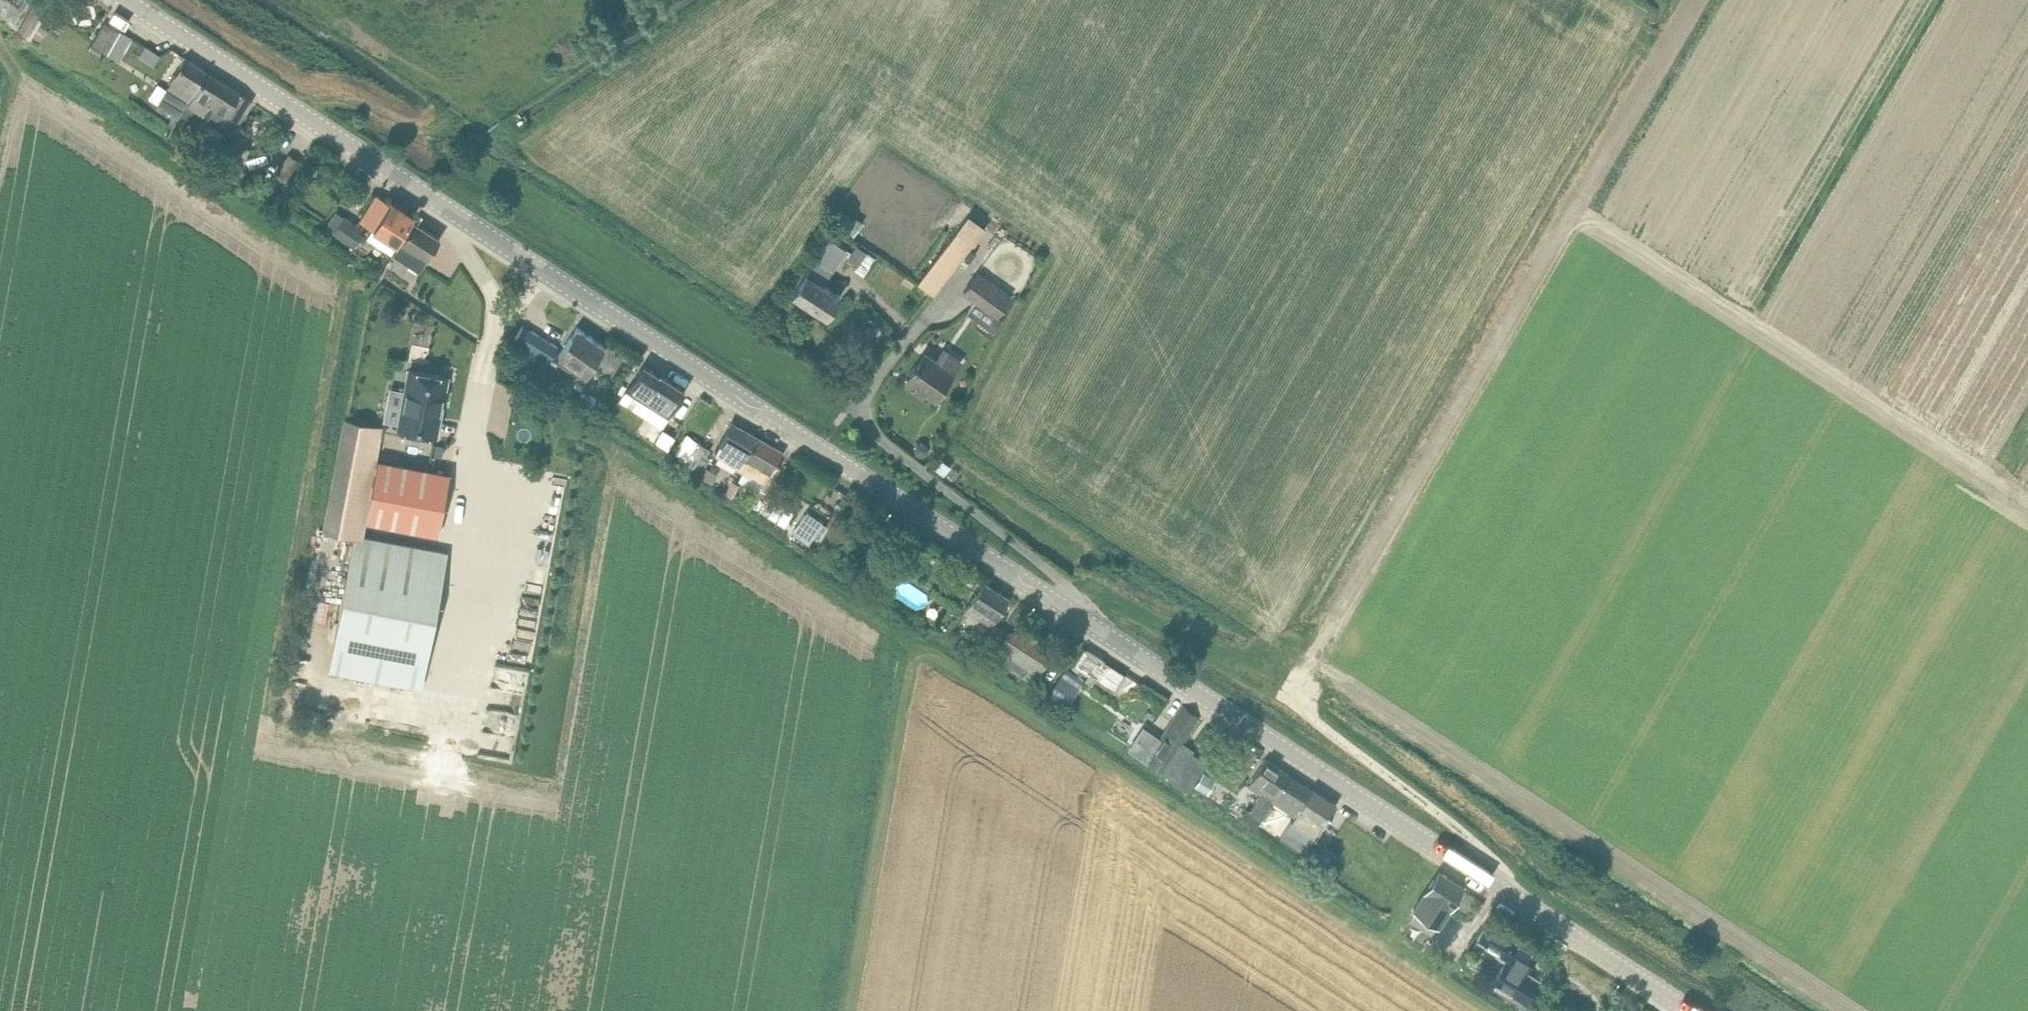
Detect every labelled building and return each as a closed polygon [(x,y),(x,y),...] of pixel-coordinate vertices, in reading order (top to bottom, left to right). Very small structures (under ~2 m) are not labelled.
[(27,34),(43,9),(35,3),(18,29),(27,34)] [(105,22),(95,39),(92,43),(106,52),(119,31),(105,22)] [(140,54),(154,63),(159,56),(145,46),(140,54)] [(188,104),(209,72),(186,58),(165,90),(188,104)] [(209,72),(188,104),(175,124),(183,129),(196,109),(205,115),(206,114),(209,116),(211,112),(223,120),(227,114),(239,121),(252,100),(209,72)] [(140,107),(152,87),(146,84),(135,104),(140,107)] [(286,180),(288,177),(299,160),(289,153),(276,173),(286,180)] [(389,203),(377,194),(366,211),(361,219),(397,242),(415,215),(392,199),(389,203)] [(933,294),(984,227),(968,215),(917,282),(933,294)] [(858,216),(854,225),(868,231),(872,222),(858,216)] [(354,247),(364,231),(344,217),(334,233),(354,247)] [(404,238),(394,253),(400,258),(419,270),(429,255),(440,238),(415,221),(404,238)] [(188,244),(191,233),(177,228),(174,238),(188,244)] [(826,316),(837,299),(839,296),(822,285),(844,252),(824,239),(818,247),(822,250),(793,294),(826,316)] [(862,269),(877,277),(891,254),(876,245),(862,269)] [(858,246),(849,259),(858,265),(867,252),(858,246)] [(427,289),(437,274),(426,267),(416,283),(427,289)] [(994,315),(1008,296),(976,272),(962,292),(994,315)] [(523,325),(513,343),(522,348),(515,360),(549,380),(559,363),(551,359),(558,347),(523,325)] [(882,326),(866,328),(868,343),(884,340),(882,326)] [(585,374),(593,363),(604,346),(578,328),(558,356),(585,374)] [(926,351),(919,361),(907,378),(935,397),(962,360),(950,351),(944,347),(936,358),(926,351)] [(660,376),(644,365),(628,390),(633,393),(632,394),(668,417),(674,407),(685,390),(661,374),(660,376)] [(444,373),(406,366),(395,425),(419,429),(433,432),(444,373)] [(342,446),(326,529),(357,535),(361,536),(364,520),(376,458),(383,422),(348,416),(342,446)] [(740,466),(752,445),(757,437),(732,422),(714,452),(740,466)] [(706,467),(711,458),(703,453),(707,448),(688,436),(678,452),(687,458),(683,465),(700,475),(706,467)] [(765,485),(773,469),(783,452),(757,437),(752,445),(740,466),(738,469),(743,472),(739,480),(759,492),(764,484),(765,485)] [(376,458),(364,520),(439,535),(451,473),(376,458)] [(956,476),(965,465),(955,458),(946,469),(956,476)] [(706,467),(700,475),(709,481),(715,472),(706,467)] [(734,496),(739,486),(731,482),(726,491),(734,496)] [(817,538),(826,526),(822,523),(805,511),(797,524),(814,536),(817,538)] [(357,535),(332,671),(422,688),(422,687),(426,666),(429,648),(435,616),(446,552),(436,550),(361,536),(357,535)] [(991,627),(999,614),(1010,598),(984,582),(966,611),(991,627)] [(1039,676),(1040,674),(1051,658),(1010,631),(998,649),(1039,676)] [(1084,647),(1074,665),(1116,691),(1127,673),(1084,647)] [(1054,701),(1073,674),(1066,669),(1047,696),(1054,701)] [(1182,706),(1155,745),(1146,758),(1163,771),(1172,757),(1199,718),(1182,706)] [(1127,750),(1133,740),(1083,708),(1077,717),(1127,750)] [(1256,826),(1262,816),(1273,800),(1289,774),(1265,759),(1265,760),(1254,775),(1248,784),(1261,792),(1249,810),(1247,808),(1241,817),(1256,826)] [(1312,789),(1289,774),(1273,800),(1295,814),(1291,821),(1291,822),(1313,789),(1312,789)] [(1315,837),(1326,821),(1336,805),(1313,789),(1291,822),(1315,837)] [(1440,922),(1452,904),(1463,888),(1438,871),(1416,906),(1440,922)] [(1373,896),(1381,882),(1374,878),(1366,892),(1373,896)] [(1488,921),(1478,939),(1485,944),(1499,952),(1497,954),(1506,960),(1493,982),(1525,1002),(1529,997),(1539,980),(1526,972),(1538,952),(1496,926),(1488,921)]
